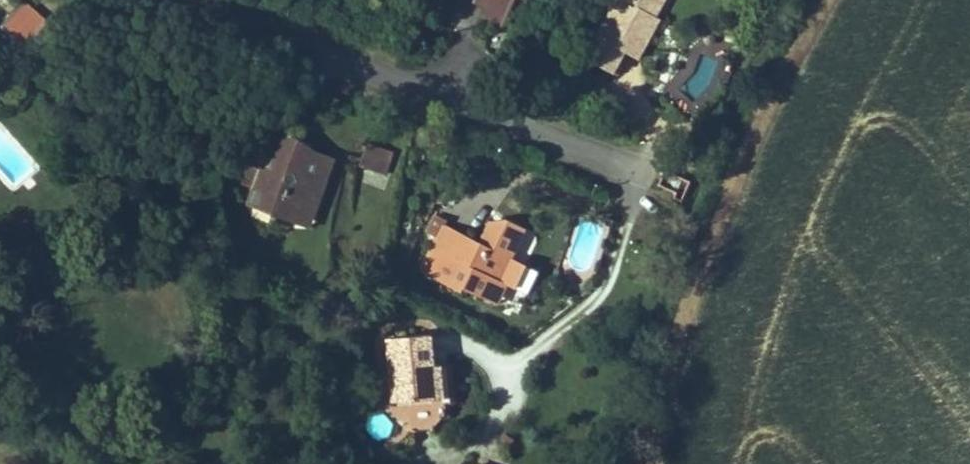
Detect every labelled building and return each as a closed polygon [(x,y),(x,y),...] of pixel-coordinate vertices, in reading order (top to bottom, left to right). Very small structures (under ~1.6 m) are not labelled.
[(509,13),(490,6),(493,0),(474,0),(470,10),(483,16),(504,24),(509,13)] [(490,6),(509,13),(514,0),(493,0),(490,6)] [(665,0),(617,0),(585,57),(602,66),(614,44),(625,51),(640,23),(644,25),(651,13),(656,16),(665,0)] [(26,49),(47,23),(23,2),(1,25),(26,49)] [(614,44),(602,66),(619,76),(631,54),(638,58),(660,18),(656,16),(651,13),(644,25),(640,23),(625,51),(614,44)] [(36,59),(67,30),(53,16),(47,23),(26,49),(36,59)] [(238,125),(245,115),(239,110),(231,120),(238,125)] [(325,180),(332,161),(329,156),(314,150),(302,155),(293,152),(290,145),(292,136),(275,130),(263,161),(251,157),(241,184),(253,188),(247,205),(278,216),(282,206),(299,212),(312,205),(320,183),(325,180)] [(314,150),(299,138),(292,136),(290,145),(293,152),(302,155),(314,150)] [(385,174),(393,152),(368,143),(361,166),(385,174)] [(309,227),(325,180),(320,183),(312,205),(299,212),(282,206),(278,216),(309,227)] [(436,237),(441,225),(444,221),(434,216),(426,232),(436,237)] [(499,281),(525,228),(508,219),(503,229),(489,222),(479,243),(474,254),(460,247),(450,267),(436,261),(429,275),(460,290),(462,286),(480,295),(490,276),(499,281)] [(450,267),(460,247),(474,254),(479,243),(441,225),(436,237),(419,270),(429,275),(436,261),(450,267)] [(496,303),(506,284),(499,281),(490,276),(480,295),(496,303)] [(451,402),(447,365),(432,366),(430,334),(388,338),(394,402),(409,400),(412,431),(432,429),(433,428),(431,404),(444,403),(451,402)] [(444,413),(444,403),(431,404),(433,428),(444,413)] [(366,450),(371,444),(365,440),(360,446),(366,450)]
